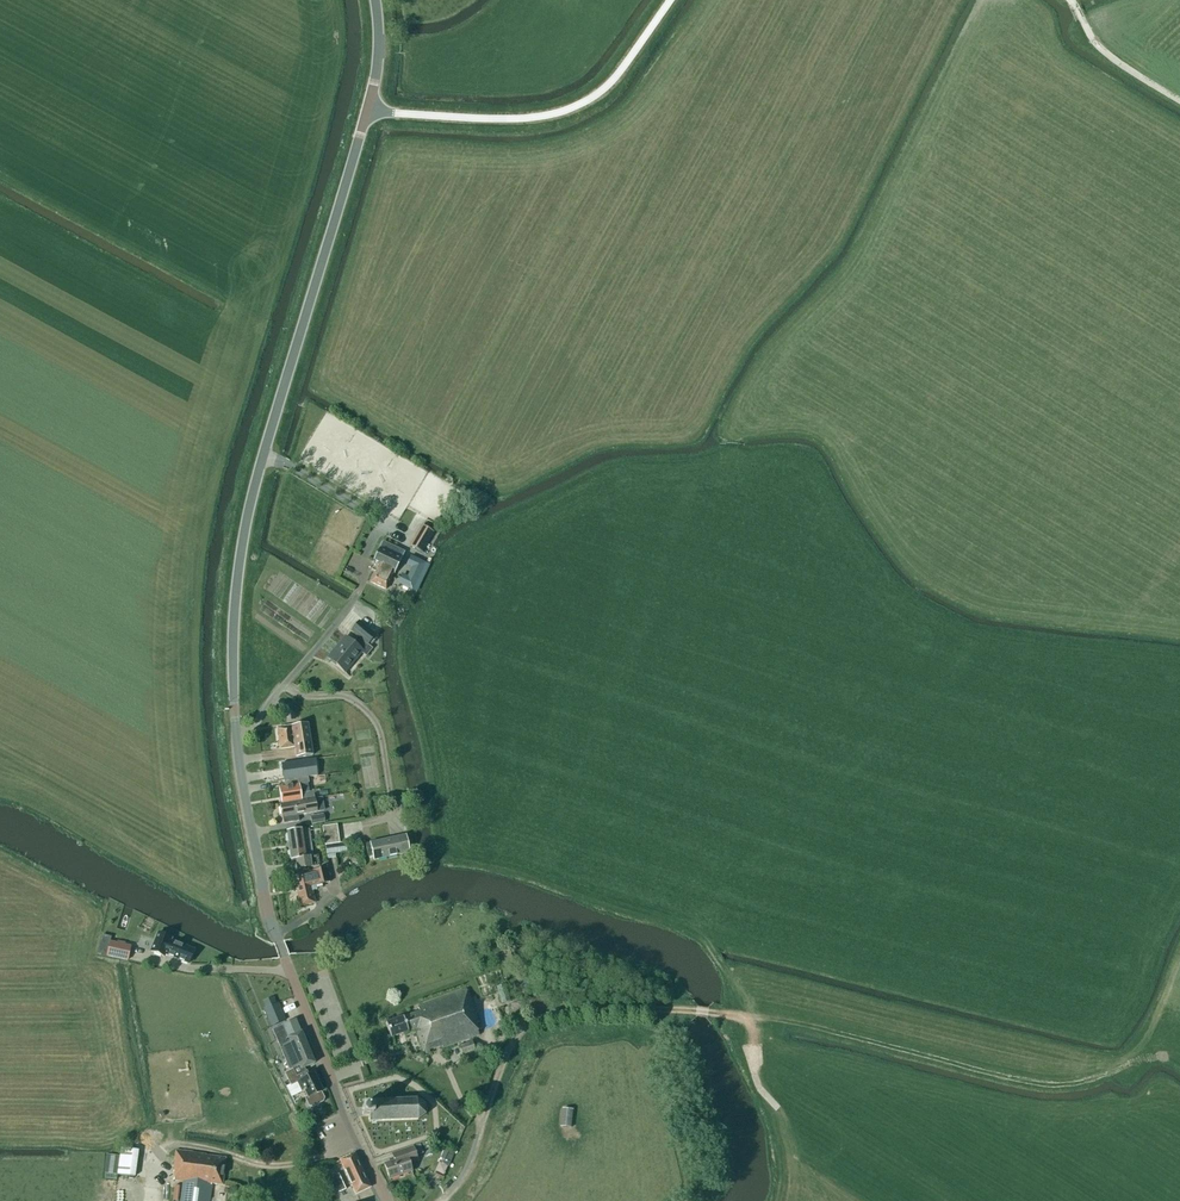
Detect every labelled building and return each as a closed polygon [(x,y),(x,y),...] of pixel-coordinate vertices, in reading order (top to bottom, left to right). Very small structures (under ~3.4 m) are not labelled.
[(422,553),(433,533),(421,526),(409,546),(422,553)] [(393,574),(394,574),(398,566),(404,552),(383,541),(373,562),(379,565),(378,567),(379,567),(377,570),(371,583),(386,590),(392,577),(393,574)] [(426,563),(411,556),(408,561),(406,565),(412,568),(407,576),(402,574),(401,576),(398,583),(413,590),(426,563)] [(370,647),(376,639),(374,637),(375,636),(359,622),(351,632),(357,638),(353,644),(346,637),(327,659),(330,661),(331,660),(337,665),(336,666),(345,673),(361,653),(366,657),(373,649),(370,647)] [(296,726),(292,727),(277,729),(280,749),(295,747),(296,758),(313,755),(308,725),(296,726)] [(284,781),(308,777),(306,761),(281,764),(284,781)] [(309,783),(308,777),(284,781),(285,787),(279,788),(282,804),(315,798),(314,792),(305,793),(305,796),(301,797),(299,785),(309,783)] [(296,816),(317,812),(320,811),(318,798),(315,799),(315,798),(280,804),(282,818),(283,818),(284,824),(293,822),(293,820),(297,819),(296,816)] [(320,815),(310,817),(311,825),(322,823),(320,815)] [(337,825),(322,827),(325,845),(340,843),(337,825)] [(291,861),(295,860),(296,870),(319,866),(317,856),(312,857),(308,830),(301,831),(287,833),(291,861)] [(366,844),(368,854),(372,853),(374,861),(409,853),(405,836),(398,837),(397,837),(370,843),(366,844)] [(336,858),(336,854),(350,852),(349,842),(340,843),(325,845),(327,859),(336,858)] [(293,876),(300,907),(315,903),(312,887),(330,882),(327,868),(293,876)] [(189,964),(194,950),(170,941),(171,939),(158,934),(151,951),(164,956),(165,954),(189,964)] [(128,961),(131,946),(109,942),(106,956),(128,961)] [(391,1038),(415,1030),(424,1055),(479,1035),(478,1031),(475,1024),(475,1023),(478,1022),(467,989),(418,1007),(420,1012),(386,1024),(391,1038)] [(284,1021),(277,1003),(264,1009),(271,1027),(284,1021)] [(295,1020),(272,1030),(290,1070),(292,1069),(300,1066),(301,1070),(315,1064),(301,1032),(301,1033),(295,1020)] [(469,1053),(475,1051),(472,1042),(461,1046),(461,1047),(456,1049),(460,1060),(471,1056),(469,1053)] [(762,1043),(762,1052),(778,1051),(778,1042),(762,1043)] [(305,1092),(306,1092),(308,1096),(304,1098),(308,1106),(312,1108),(323,1102),(325,1098),(321,1092),(322,1092),(313,1074),(312,1075),(310,1071),(299,1076),(296,1077),(292,1069),(290,1070),(284,1073),(291,1086),(298,1083),(302,1092),(304,1091),(305,1092)] [(417,1099),(370,1101),(368,1101),(368,1107),(362,1107),(363,1117),(369,1116),(369,1122),(371,1122),(418,1120),(425,1114),(425,1105),(417,1099)] [(562,1127),(572,1128),(574,1110),(563,1109),(562,1127)] [(423,1153),(420,1144),(413,1147),(392,1154),(394,1161),(384,1164),(390,1179),(412,1172),(409,1164),(418,1161),(416,1156),(423,1153)] [(135,1177),(138,1150),(121,1148),(117,1175),(135,1177)] [(455,1152),(445,1148),(439,1162),(449,1166),(455,1152)] [(226,1158),(214,1157),(215,1156),(176,1151),(173,1172),(175,1172),(173,1180),(183,1182),(180,1200),(209,1200),(211,1184),(223,1185),(226,1158)] [(370,1188),(363,1173),(355,1154),(340,1160),(351,1183),(347,1185),(350,1192),(354,1190),(356,1194),(370,1188)] [(339,1193),(345,1190),(338,1174),(332,1178),(339,1193)]
